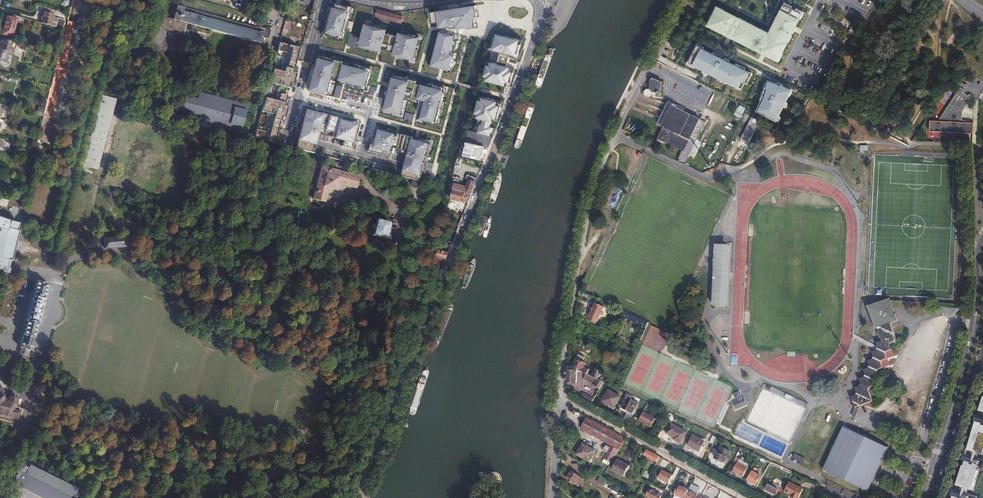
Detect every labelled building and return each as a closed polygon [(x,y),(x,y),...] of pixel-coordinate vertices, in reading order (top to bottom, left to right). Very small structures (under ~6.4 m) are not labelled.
[(299,6),(307,8),(310,0),(301,0),(299,6)] [(786,6),(791,9),(792,7),(785,3),(781,11),(782,11),(783,12),(786,6)] [(332,8),(325,35),(343,40),(350,13),(348,12),(350,8),(335,4),(333,9),(332,8)] [(259,27),(176,5),(172,21),(159,17),(156,25),(181,32),(180,35),(188,37),(192,25),(260,44),(262,38),(267,39),(271,26),(260,23),(259,27)] [(307,8),(299,6),(296,17),(304,19),(307,8)] [(436,48),(433,61),(434,61),(433,66),(450,70),(450,67),(452,67),(456,53),(454,52),(455,48),(457,48),(459,41),(456,40),(459,29),(476,27),(473,6),(440,11),(429,12),(430,22),(433,22),(433,24),(441,23),(442,31),(440,31),(437,43),(439,43),(437,49),(436,48)] [(724,13),(718,10),(715,15),(713,20),(710,25),(715,27),(715,28),(728,35),(732,37),(735,39),(736,38),(746,43),(745,44),(752,47),(753,46),(759,49),(758,50),(762,52),(766,54),(772,57),(772,56),(778,59),(780,54),(781,55),(788,42),(787,42),(790,36),(791,36),(800,19),(802,14),(795,11),(791,9),(786,6),(783,12),(782,11),(774,27),(775,27),(771,36),(760,31),(761,31),(761,30),(754,27),(753,28),(739,20),(739,19),(724,12),(724,13)] [(718,10),(724,13),(724,12),(725,11),(716,6),(713,14),(715,15),(718,10)] [(802,14),(800,19),(801,19),(804,13),(797,9),(795,11),(802,14)] [(378,10),(375,17),(402,24),(404,17),(378,10)] [(53,14),(43,12),(41,23),(62,28),(64,20),(52,17),(53,14)] [(6,17),(4,25),(13,27),(14,23),(21,25),(23,19),(12,16),(11,18),(6,17)] [(739,18),(739,19),(739,20),(753,28),(754,27),(754,26),(739,18)] [(285,19),(283,28),(290,29),(292,20),(285,19)] [(707,26),(714,30),(715,28),(715,27),(710,25),(713,20),(710,19),(707,26)] [(58,55),(36,140),(52,144),(57,123),(50,121),(51,115),(50,115),(61,75),(63,75),(65,64),(64,64),(74,24),(66,22),(59,52),(58,55)] [(13,27),(4,25),(1,38),(11,40),(14,27),(13,27)] [(367,25),(362,44),(368,46),(368,49),(376,51),(377,48),(400,54),(399,57),(415,61),(418,49),(416,49),(419,37),(401,32),(399,39),(385,35),(387,30),(383,29),(383,27),(376,25),(375,27),(367,25)] [(761,31),(760,31),(771,36),(775,27),(774,27),(773,26),(770,33),(761,29),(761,30),(761,31)] [(487,76),(486,80),(495,82),(495,81),(498,82),(498,83),(508,86),(510,86),(515,68),(508,66),(510,56),(518,58),(522,44),(519,43),(520,39),(496,32),(492,48),(502,51),(499,61),(489,59),(485,75),(487,76)] [(351,34),(347,46),(355,48),(358,36),(351,34)] [(299,47),(279,42),(253,137),(271,142),(276,126),(277,126),(278,124),(279,123),(281,113),(294,64),(299,47)] [(732,85),(742,88),(745,82),(747,83),(751,76),(746,73),(747,71),(698,47),(690,64),(722,80),(723,79),(729,82),(729,83),(732,85)] [(317,72),(315,71),(310,86),(313,87),(312,91),(323,94),(323,93),(326,93),(327,90),(330,91),(333,80),(331,80),(332,75),(339,77),(339,79),(350,82),(350,84),(359,86),(358,88),(368,91),(369,85),(368,85),(372,69),(355,65),(354,70),(342,67),(344,62),(319,55),(316,64),(319,65),(317,72)] [(390,71),(385,70),(382,82),(387,83),(390,71)] [(424,101),(419,120),(434,123),(435,121),(437,122),(441,108),(440,108),(441,102),(442,102),(445,91),(443,90),(443,87),(429,84),(428,87),(416,84),(417,81),(395,75),(394,78),(391,78),(390,84),(392,84),(390,91),(388,90),(384,106),(387,107),(386,111),(397,114),(397,112),(400,113),(401,110),(404,110),(406,100),(405,99),(406,95),(413,96),(412,98),(424,101)] [(644,91),(644,94),(646,97),(649,97),(652,95),(652,94),(657,95),(658,96),(659,96),(661,94),(661,93),(660,91),(662,90),(662,82),(653,77),(651,80),(650,89),(647,89),(644,91)] [(766,98),(759,113),(776,121),(789,95),(788,95),(790,91),(775,83),(768,81),(763,97),(764,97),(766,98)] [(343,87),(337,85),(334,97),(340,99),(343,87)] [(939,121),(930,121),(929,131),(933,131),(933,130),(941,130),(941,132),(948,132),(948,131),(956,131),(956,132),(963,133),(963,132),(969,132),(969,133),(973,133),(974,123),(966,123),(966,120),(962,120),(963,111),(973,96),(970,94),(969,96),(963,91),(964,90),(960,87),(939,119),(939,121)] [(89,134),(81,164),(96,168),(114,96),(100,93),(90,129),(88,129),(87,134),(89,134)] [(221,120),(240,126),(246,105),(210,95),(208,101),(202,99),(184,94),(180,109),(203,115),(221,120)] [(476,110),(479,111),(477,116),(480,117),(476,132),(494,136),(496,128),(491,126),(492,120),(498,121),(503,101),(484,96),(484,98),(479,97),(476,110)] [(757,112),(759,113),(766,98),(764,97),(757,112)] [(525,101),(524,101),(515,125),(510,141),(510,143),(512,144),(513,144),(515,143),(529,103),(529,102),(528,102),(528,101),(527,101),(526,101),(525,101)] [(658,121),(657,124),(663,127),(657,138),(682,151),(678,159),(686,162),(690,155),(695,157),(701,144),(699,143),(700,141),(697,140),(706,122),(700,119),(676,107),(677,105),(668,101),(665,108),(663,112),(661,115),(659,119),(658,121)] [(742,115),(744,111),(746,108),(739,105),(737,107),(738,107),(736,111),(742,115)] [(303,112),(298,129),(316,133),(317,129),(331,133),(331,132),(334,133),(333,137),(337,138),(337,139),(342,140),(341,146),(349,149),(353,133),(356,123),(339,118),(338,119),(335,119),(336,117),(317,113),(317,114),(314,114),(315,112),(307,110),(306,113),(303,112)] [(415,115),(406,112),(404,119),(413,122),(415,115)] [(220,124),(221,120),(203,115),(202,119),(220,124)] [(752,117),(740,139),(748,143),(760,121),(752,117)] [(316,133),(298,129),(296,134),(298,135),(298,137),(295,148),(313,153),(316,142),(317,136),(315,136),(316,133)] [(393,133),(378,129),(375,139),(374,143),(372,143),(370,152),(390,157),(391,151),(395,152),(396,149),(410,153),(409,158),(426,163),(431,146),(427,145),(428,142),(399,134),(399,135),(398,137),(393,135),(393,133)] [(469,130),(465,142),(466,142),(489,148),(493,136),(469,130)] [(464,156),(485,161),(489,148),(466,142),(465,146),(467,147),(464,156)] [(426,163),(409,158),(408,162),(407,161),(403,177),(413,180),(419,181),(421,174),(423,174),(426,163)] [(317,178),(312,198),(324,202),(328,188),(334,189),(336,183),(355,188),(358,175),(333,169),(331,175),(325,173),(324,179),(317,178)] [(498,175),(496,179),(494,187),(490,199),(491,201),(492,202),(494,202),(495,201),(501,181),(502,176),(502,173),(501,173),(498,175)] [(462,201),(469,203),(478,179),(468,176),(466,180),(469,181),(467,189),(455,185),(453,190),(450,189),(447,197),(452,199),(452,200),(461,203),(462,201)] [(419,181),(413,180),(411,187),(427,192),(429,184),(419,181)] [(485,213),(483,217),(480,226),(477,238),(477,240),(479,241),(481,241),(482,240),(488,219),(489,215),(488,212),(487,212),(485,213)] [(16,218),(15,222),(0,217),(0,271),(4,272),(19,220),(16,218)] [(390,222),(377,218),(372,235),(386,239),(390,222)] [(101,233),(103,247),(124,245),(122,231),(101,233)] [(717,245),(714,306),(727,306),(730,245),(717,245)] [(449,253),(438,251),(436,259),(438,259),(439,259),(441,259),(441,258),(447,260),(448,257),(449,253)] [(45,282),(33,279),(16,344),(18,344),(16,350),(25,352),(26,347),(27,347),(45,282)] [(580,291),(579,296),(588,300),(590,296),(580,291)] [(891,323),(898,321),(891,301),(890,298),(867,306),(875,329),(877,328),(882,341),(876,343),(878,348),(877,348),(877,350),(872,352),(874,357),(873,358),(873,359),(868,361),(870,366),(868,367),(869,368),(864,370),(866,375),(864,375),(865,377),(859,379),(861,384),(860,384),(860,386),(855,388),(857,393),(856,393),(856,395),(851,397),(855,407),(855,408),(860,406),(871,402),(872,401),(868,389),(869,389),(869,388),(874,386),(873,380),(874,380),(873,379),(878,377),(877,371),(878,371),(877,370),(883,368),(881,362),(882,362),(882,361),(887,359),(885,353),(886,353),(886,352),(891,350),(889,344),(890,344),(890,343),(895,341),(893,336),(895,335),(891,323)] [(590,315),(588,320),(596,324),(598,319),(599,320),(601,316),(603,315),(604,313),(603,311),(605,307),(595,303),(590,315)] [(649,322),(624,311),(621,316),(646,327),(649,322)] [(575,358),(571,366),(578,369),(587,374),(599,379),(602,372),(595,368),(594,371),(592,370),(589,369),(585,367),(587,363),(583,361),(585,358),(579,354),(577,358),(575,358)] [(571,366),(566,364),(565,383),(577,384),(578,369),(571,366)] [(599,379),(587,374),(584,379),(596,384),(595,386),(600,389),(604,382),(599,379)] [(609,390),(602,401),(614,408),(621,396),(609,390)] [(738,400),(736,401),(733,403),(736,410),(747,405),(744,398),(743,398),(740,391),(735,393),(738,400)] [(595,398),(584,392),(581,397),(592,403),(595,398)] [(8,417),(8,416),(11,416),(13,410),(12,409),(12,408),(10,407),(13,398),(11,397),(12,396),(7,395),(6,395),(5,395),(4,398),(3,398),(0,397),(0,414),(8,417)] [(627,397),(621,407),(633,414),(638,403),(627,397)] [(860,406),(855,408),(854,409),(854,411),(853,412),(853,414),(851,416),(855,417),(856,418),(856,416),(857,414),(857,413),(859,411),(859,409),(860,408),(860,406)] [(656,418),(644,412),(639,420),(645,424),(652,427),(656,418)] [(975,416),(974,421),(976,422),(968,450),(974,452),(975,450),(978,451),(978,453),(982,454),(982,425),(982,422),(982,419),(975,416)] [(611,445),(607,453),(615,457),(626,438),(587,417),(581,429),(611,445)] [(671,423),(666,433),(674,438),(673,440),(681,444),(688,432),(671,423)] [(844,427),(824,470),(861,488),(862,490),(868,492),(869,489),(869,487),(886,451),(887,450),(889,447),(883,444),(882,445),(844,427)] [(693,436),(688,445),(700,452),(705,442),(693,436)] [(583,444),(577,455),(590,461),(596,451),(583,444)] [(657,462),(660,457),(647,450),(644,455),(657,462)] [(717,452),(714,458),(724,463),(727,457),(717,452)] [(615,457),(607,453),(602,462),(609,465),(615,457)] [(794,454),(792,458),(803,463),(805,459),(794,454)] [(972,459),(963,455),(962,460),(965,461),(957,485),(963,488),(964,486),(967,487),(967,489),(973,490),(981,466),(975,463),(974,465),(971,464),(972,459)] [(660,457),(657,462),(655,466),(658,468),(663,459),(660,457)] [(618,460),(612,470),(624,476),(630,466),(618,460)] [(48,497),(76,497),(77,497),(82,486),(31,462),(31,464),(30,465),(27,464),(26,466),(24,465),(20,469),(14,482),(48,497)] [(738,462),(736,465),(732,471),(743,477),(748,467),(738,462)] [(662,470),(661,474),(660,476),(659,478),(669,483),(673,475),(662,470)] [(584,479),(571,471),(566,479),(575,485),(578,486),(580,482),(582,483),(584,479)] [(752,471),(747,480),(756,485),(759,479),(758,479),(760,475),(752,471)] [(601,475),(597,482),(604,486),(608,479),(601,475)] [(767,484),(765,489),(776,495),(780,486),(774,482),(772,486),(767,484)] [(784,492),(790,495),(790,496),(794,497),(799,497),(804,489),(789,482),(784,492)] [(682,497),(685,497),(688,490),(689,490),(678,485),(674,494),(682,497)] [(646,496),(650,497),(660,497),(662,494),(649,489),(646,496)]
